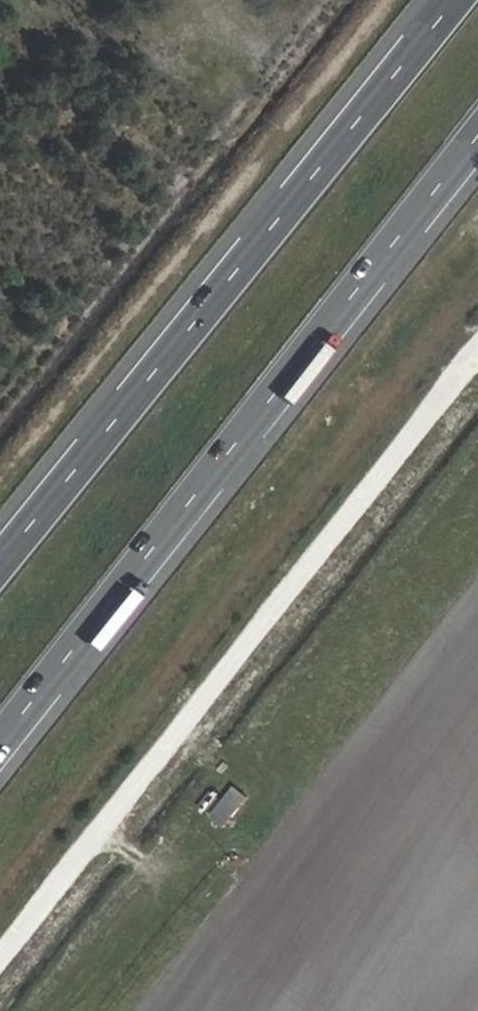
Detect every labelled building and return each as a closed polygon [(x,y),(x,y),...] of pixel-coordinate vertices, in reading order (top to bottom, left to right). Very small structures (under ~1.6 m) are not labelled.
[(207,815),(223,826),(245,796),(230,784),(207,815)]
